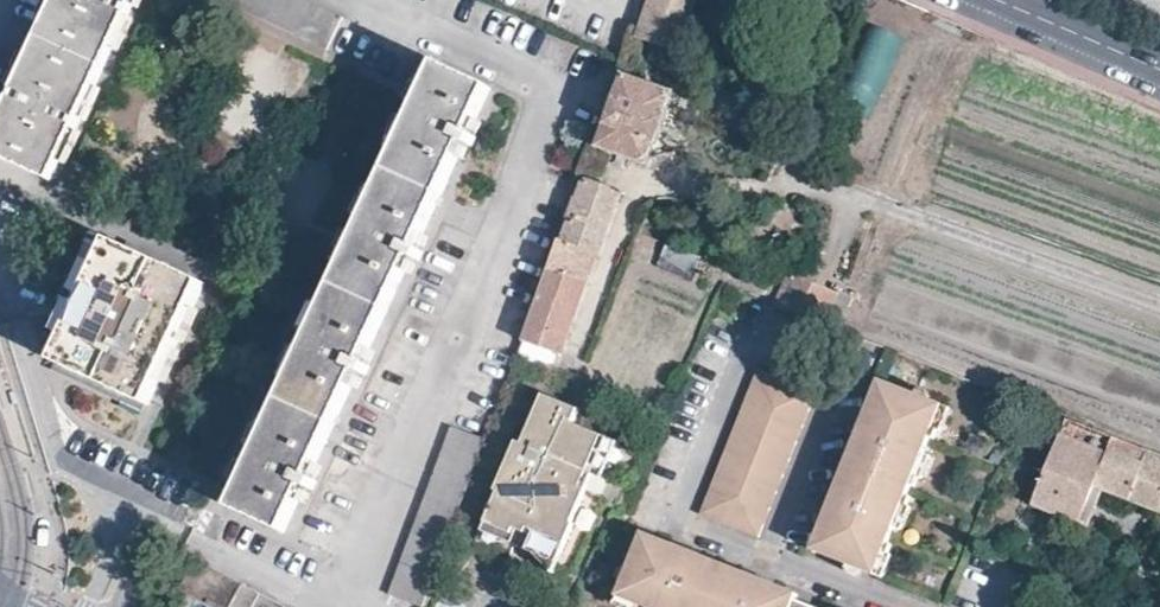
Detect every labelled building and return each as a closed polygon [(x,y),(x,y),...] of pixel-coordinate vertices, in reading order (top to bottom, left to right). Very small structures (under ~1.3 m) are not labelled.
[(0,120),(0,154),(51,179),(134,0),(57,0),(0,120)] [(639,31),(675,47),(693,0),(650,0),(639,31)] [(862,5),(818,127),(869,145),(914,25),(862,5)] [(487,86),(437,63),(230,505),(280,528),(487,86)] [(622,73),(594,147),(646,168),(675,93),(622,73)] [(560,240),(555,239),(517,340),(556,353),(618,192),(584,179),(560,240)] [(113,239),(56,357),(149,403),(207,283),(113,239)] [(663,245),(653,268),(687,282),(697,260),(663,245)] [(786,286),(779,303),(839,326),(851,296),(798,276),(786,286)] [(556,353),(517,340),(513,349),(551,365),(556,353)] [(551,365),(513,349),(493,405),(529,420),(530,420),(540,396),(551,365)] [(821,397),(764,374),(704,515),(760,540),(821,397)] [(914,490),(927,459),(934,443),(948,411),(884,385),(867,425),(831,512),(814,551),(877,578),(890,547),(897,530),(907,505),(910,499),(914,490)] [(575,411),(540,396),(530,420),(529,420),(518,445),(513,442),(493,490),(496,491),(481,525),(508,536),(511,532),(522,537),(524,533),(561,548),(571,525),(569,524),(606,440),(570,425),(575,411)] [(948,411),(934,443),(938,444),(941,437),(945,437),(955,414),(948,410),(948,411)] [(1065,418),(1039,484),(1069,495),(1066,502),(1091,511),(1100,488),(1159,510),(1159,460),(1148,455),(1150,451),(1065,418)] [(446,427),(383,595),(415,606),(418,606),(480,440),(446,427)] [(927,459),(914,490),(918,491),(921,484),(924,485),(934,462),(927,459)] [(907,505),(897,530),(904,533),(914,511),(910,509),(914,501),(910,499),(907,505)] [(791,601),(793,596),(774,588),(679,550),(638,534),(613,596),(640,606),(807,606),(791,601)] [(893,549),(890,547),(877,578),(884,582),(895,558),(891,557),(893,549)] [(179,589),(188,594),(212,606),(231,606),(242,586),(195,560),(179,589)] [(242,586),(231,606),(256,606),(262,597),(242,586)] [(188,594),(180,606),(212,606),(188,594)] [(613,596),(610,606),(613,606),(640,606),(613,596)] [(262,597),(256,606),(281,606),(262,597)]
